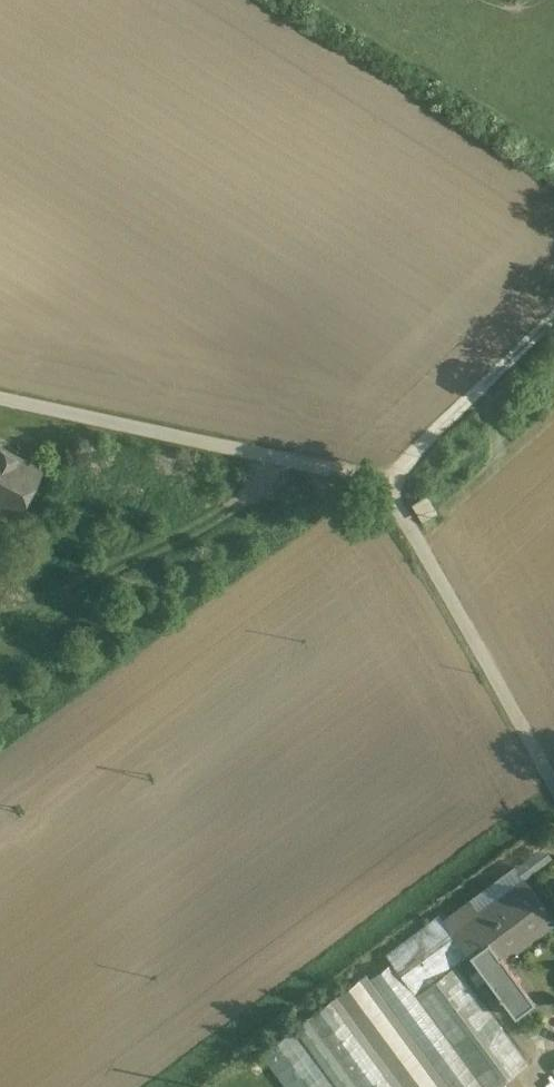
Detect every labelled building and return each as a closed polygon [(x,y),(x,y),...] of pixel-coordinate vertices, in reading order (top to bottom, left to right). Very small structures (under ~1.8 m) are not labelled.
[(5,491),(20,498),(36,467),(0,448),(0,501),(5,491)] [(480,969),(500,955),(532,932),(535,937),(553,923),(553,921),(523,878),(505,892),(508,898),(482,917),(456,937),(469,956),(480,969)] [(456,937),(482,917),(470,900),(443,920),(456,937)] [(439,914),(384,955),(391,964),(415,995),(456,965),(469,956),(456,937),(443,920),(439,914)] [(500,955),(480,969),(514,1016),(534,1002),(500,955)] [(449,1086),(482,1086),(391,964),(370,979),(449,1086)] [(482,1086),(499,1086),(503,1084),(529,1065),(456,965),(415,995),(482,1086)] [(404,1086),(439,1086),(360,980),(337,996),(404,1086)] [(359,1086),(393,1086),(330,1002),(308,1019),(359,1086)] [(284,1086),(336,1086),(294,1031),(260,1056),(284,1086)]
